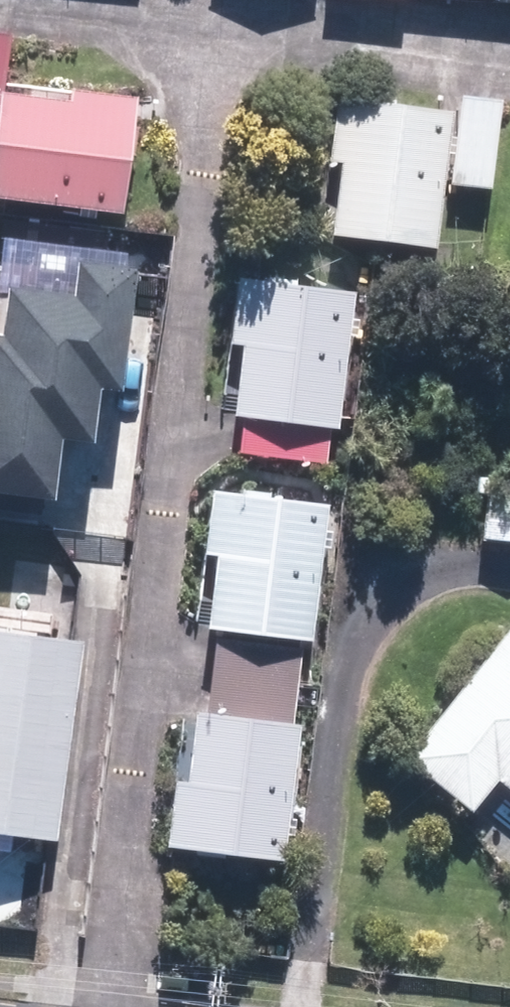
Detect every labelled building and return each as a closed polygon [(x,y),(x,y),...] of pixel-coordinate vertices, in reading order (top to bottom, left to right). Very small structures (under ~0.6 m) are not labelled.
[(0,38),(0,208),(115,222),(130,101),(2,85),(7,39),(0,38)] [(333,168),(324,243),(432,256),(440,191),(484,197),(496,105),(450,99),(448,115),(328,100),(320,166),(333,168)] [(40,514),(47,458),(81,462),(88,406),(114,408),(131,269),(54,259),(50,291),(0,284),(0,509),(40,514)] [(234,284),(216,458),(329,470),(347,296),(234,284)] [(276,866),(320,507),(203,493),(195,566),(207,567),(181,785),(168,783),(160,852),(276,866)] [(480,494),(476,548),(509,551),(509,497),(480,494)] [(507,625),(396,767),(461,818),(487,786),(509,804),(509,627),(507,625)] [(49,848),(74,648),(0,638),(0,842),(49,848)]
